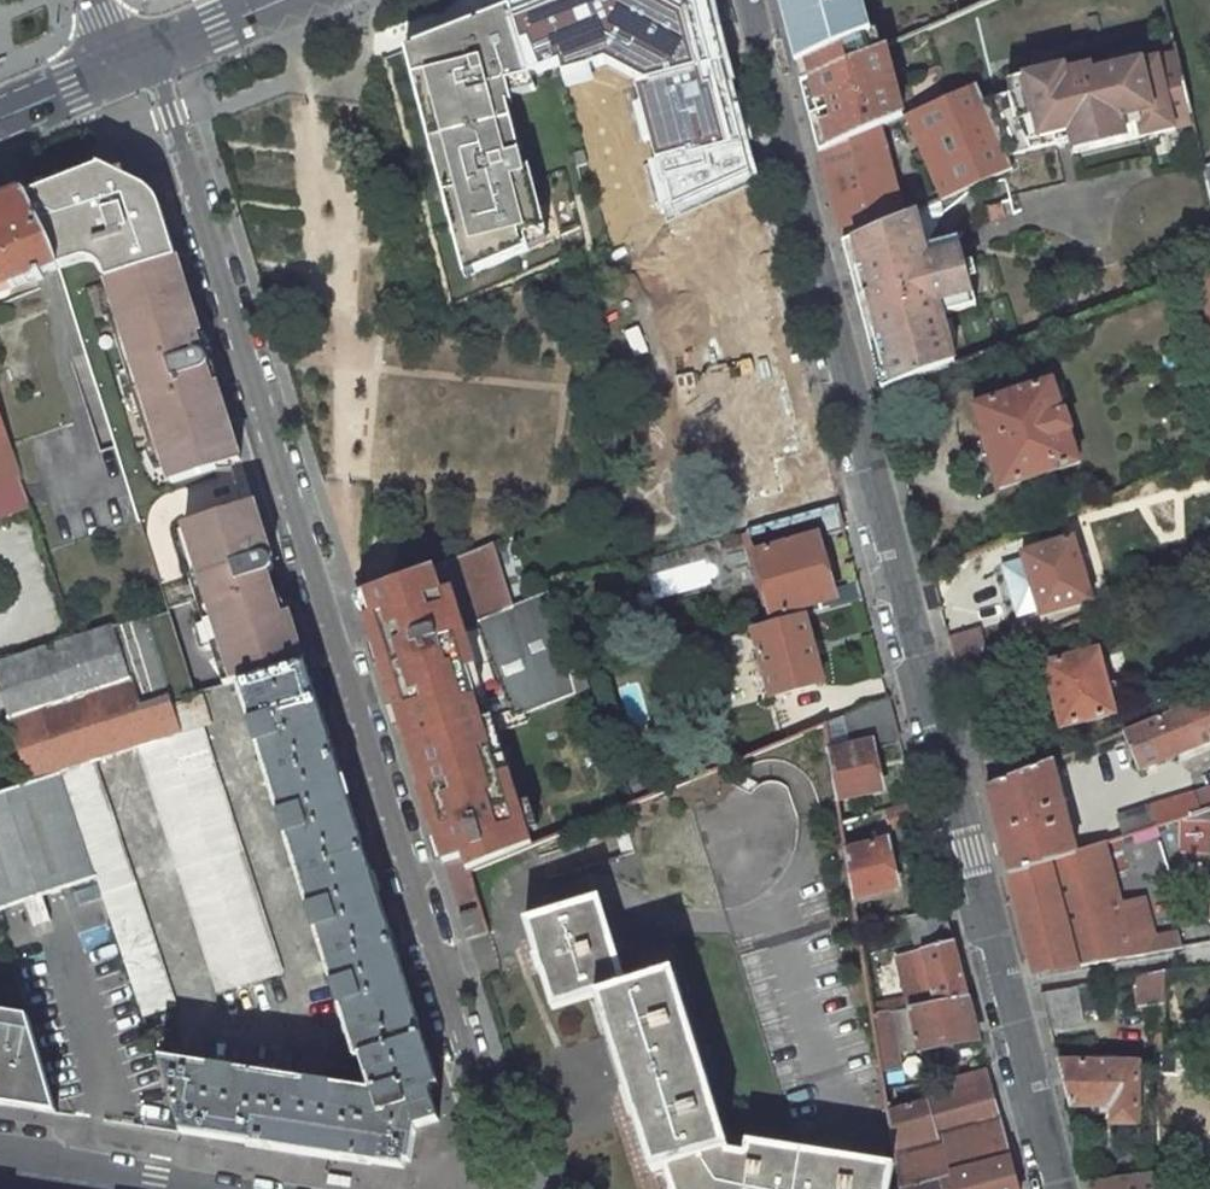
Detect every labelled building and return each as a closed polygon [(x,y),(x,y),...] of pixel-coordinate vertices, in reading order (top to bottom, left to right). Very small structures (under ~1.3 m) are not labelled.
[(511,8),(533,70),(598,50),(625,67),(666,199),(745,165),(707,9),(690,0),(531,0),(511,8)] [(801,84),(872,53),(865,36),(872,33),(863,0),(778,0),(801,84)] [(465,31),(514,16),(511,8),(464,28),(465,31)] [(528,56),(514,16),(465,31),(464,28),(418,47),(454,175),(445,186),(462,248),(476,253),(481,273),(534,249),(531,237),(551,231),(535,169),(529,170),(522,142),(519,143),(508,105),(516,103),(514,96),(511,84),(534,75),(533,70),(528,56)] [(1091,33),(1101,30),(1097,16),(1088,19),(1091,33)] [(872,33),(865,36),(872,53),(882,49),(877,31),(872,33)] [(418,47),(407,52),(445,186),(454,175),(418,47)] [(801,84),(819,153),(879,127),(903,116),(886,47),(882,49),(872,53),(801,84)] [(996,97),(984,100),(1008,156),(1072,140),(1087,137),(1090,148),(1127,139),(1124,128),(1139,124),(1142,136),(1193,123),(1176,53),(1095,74),(1093,67),(1066,73),(1065,68),(1008,82),(1011,94),(996,97)] [(511,84),(514,96),(539,89),(534,75),(511,84)] [(977,84),(916,111),(952,196),(1013,169),(1008,156),(984,100),(977,84)] [(1124,128),(1127,139),(1142,136),(1139,124),(1124,128)] [(879,127),(819,153),(843,243),(904,217),(879,127)] [(1072,140),(1075,152),(1090,148),(1087,137),(1072,140)] [(101,167),(27,196),(53,250),(59,268),(82,260),(92,261),(100,266),(105,273),(119,316),(111,319),(152,451),(159,448),(170,484),(231,465),(226,449),(235,446),(218,391),(208,394),(201,372),(205,370),(208,368),(209,363),(209,361),(162,213),(157,201),(153,196),(144,188),(101,167)] [(0,207),(0,292),(59,268),(53,250),(27,196),(0,207)] [(904,217),(843,243),(881,389),(908,379),(956,362),(943,314),(976,305),(958,237),(925,247),(924,242),(929,241),(944,213),(940,201),(904,217)] [(991,220),(1006,217),(1003,202),(988,205),(991,220)] [(554,241),(551,231),(531,237),(534,249),(554,241)] [(481,273),(476,253),(462,248),(471,278),(481,273)] [(737,387),(802,370),(792,332),(766,339),(754,294),(780,288),(774,265),(687,287),(705,355),(727,349),(737,387)] [(1200,271),(1209,312),(1209,267),(1200,271)] [(1059,399),(1055,387),(1052,379),(973,405),(1000,488),(1079,462),(1069,430),(1072,429),(1065,409),(1062,410),(1059,399)] [(1061,385),(1055,387),(1059,399),(1065,397),(1061,385)] [(32,507),(0,412),(0,520),(32,507)] [(731,469),(721,472),(726,490),(736,487),(731,469)] [(234,683),(237,682),(304,663),(289,615),(281,617),(267,574),(272,571),(273,564),(258,519),(249,522),(244,506),(184,525),(199,575),(190,578),(213,650),(223,647),(234,683)] [(819,537),(844,530),(838,506),(748,531),(774,624),(805,615),(863,600),(858,582),(834,589),(819,537)] [(1073,537),(1022,553),(1024,558),(1039,611),(1041,616),(1093,600),(1073,537)] [(493,542),(433,566),(441,590),(451,587),(463,626),(513,606),(493,542)] [(1024,558),(1002,565),(1017,617),(1039,611),(1024,558)] [(441,590),(433,566),(409,575),(398,579),(358,594),(441,863),(460,856),(465,854),(472,870),(532,845),(495,732),(526,722),(523,715),(588,687),(584,676),(571,679),(565,657),(549,602),(547,592),(513,606),(463,626),(451,587),(441,590)] [(1097,597),(1102,611),(1129,600),(1123,586),(1097,597)] [(565,597),(549,602),(565,657),(580,653),(565,597)] [(169,611),(146,620),(171,700),(195,694),(169,611)] [(0,662),(0,695),(30,784),(61,773),(95,762),(139,748),(182,733),(172,703),(171,700),(146,620),(144,615),(74,638),(0,662)] [(774,624),(754,629),(771,697),(823,683),(805,615),(774,624)] [(981,628),(947,638),(956,671),(988,658),(981,628)] [(223,647),(213,650),(224,685),(234,683),(223,647)] [(1114,683),(1108,685),(1098,649),(1044,664),(1061,728),(1115,713),(1110,693),(1116,691),(1114,683)] [(586,675),(580,653),(565,657),(571,679),(584,676),(586,675)] [(411,1025),(391,961),(397,959),(305,665),(239,686),(356,1059),(361,1057),(371,1091),(161,1058),(181,1126),(247,1137),(246,1143),(382,1164),(383,1158),(410,1162),(416,1128),(438,1121),(428,1091),(431,1090),(421,1057),(427,1055),(417,1023),(411,1025)] [(202,694),(172,703),(182,733),(202,726),(212,723),(202,694)] [(1125,732),(1139,769),(1209,740),(1209,697),(1160,717),(1132,729),(1125,732)] [(1125,712),(1132,729),(1160,717),(1152,698),(1130,707),(1131,709),(1125,712)] [(880,790),(870,745),(900,738),(890,699),(825,725),(837,799),(880,790)] [(1013,754),(1020,775),(1035,769),(1023,721),(972,732),(981,764),(1013,754)] [(219,993),(282,972),(202,726),(182,733),(139,748),(219,993)] [(987,788),(1020,775),(1013,754),(981,764),(987,788)] [(143,1018),(176,1007),(95,762),(61,773),(96,877),(99,885),(103,898),(107,909),(143,1018)] [(1009,875),(1074,853),(1050,762),(1035,769),(1020,775),(987,788),(1009,875)] [(0,794),(0,910),(26,901),(42,896),(96,877),(61,773),(30,784),(0,794)] [(1158,804),(1160,809),(1154,811),(1152,806),(1117,817),(1123,837),(1209,809),(1209,787),(1158,804)] [(886,810),(892,829),(921,820),(916,801),(886,810)] [(845,845),(853,898),(896,887),(885,840),(853,848),(851,843),(845,845)] [(1074,853),(1009,875),(1035,974),(1179,949),(1176,933),(1153,938),(1143,899),(1120,905),(1104,844),(1074,853)] [(460,856),(467,872),(472,870),(465,854),(460,856)] [(74,908),(103,898),(99,885),(70,895),(74,908)] [(42,896),(26,901),(34,924),(50,919),(42,896)] [(895,1166),(748,1142),(747,1154),(731,1151),(674,971),(628,986),(601,897),(525,920),(553,1009),(599,995),(655,1171),(666,1168),(673,1188),(891,1188),(895,1166)] [(468,938),(486,933),(478,908),(460,914),(468,938)] [(909,1009),(968,998),(945,910),(907,916),(917,950),(897,955),(907,998),(909,1009)] [(1162,1050),(1166,971),(1138,976),(1137,1006),(1155,1005),(1155,1015),(1152,1015),(1152,1050),(1156,1050),(1162,1050)] [(1077,987),(1041,994),(1050,1030),(1084,1023),(1077,987)] [(907,998),(871,1004),(872,1016),(889,1012),(909,1009),(907,998)] [(909,1009),(918,1050),(979,1038),(968,998),(909,1009)] [(918,1050),(909,1009),(889,1012),(898,1053),(918,1050)] [(898,1053),(889,1012),(872,1016),(881,1070),(901,1066),(898,1053)] [(57,1113),(28,1017),(0,1013),(0,1105),(57,1113)] [(1139,1062),(1059,1062),(1071,1107),(1110,1107),(1111,1125),(1138,1125),(1139,1062)] [(958,1093),(918,1104),(931,1151),(896,1161),(900,1188),(939,1178),(952,1174),(977,1168),(967,1131),(1001,1122),(987,1070),(953,1077),(958,1093)] [(893,1089),(885,1091),(896,1161),(931,1151),(918,1104),(896,1110),(894,1105),(897,1103),(893,1089)] [(977,1168),(1011,1159),(1001,1122),(967,1131),(977,1168)] [(1011,1159),(977,1168),(952,1174),(956,1188),(1018,1188),(1011,1159)] [(1164,1172),(1091,1182),(1093,1188),(1164,1188),(1164,1172)] [(952,1174),(939,1178),(941,1188),(956,1188),(952,1174)] [(900,1188),(901,1188),(941,1188),(939,1178),(900,1188)]
